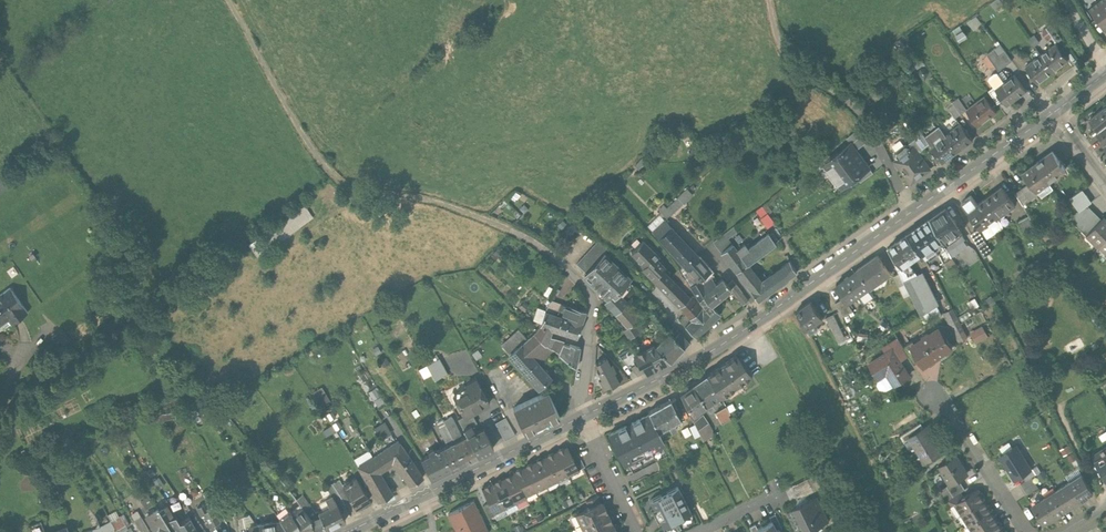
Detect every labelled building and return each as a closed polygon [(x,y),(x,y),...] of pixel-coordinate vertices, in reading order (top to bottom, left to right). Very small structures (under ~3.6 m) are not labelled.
[(1002,0),(994,0),(992,2),(997,9),(1004,3),(1003,2),(1002,0)] [(1105,28),(1105,9),(1099,0),(1090,7),(1105,28)] [(983,22),(977,16),(968,21),(975,30),(983,22)] [(1062,37),(1052,23),(1046,27),(1052,35),(1057,42),(1062,37)] [(1048,39),(1052,35),(1046,27),(1043,29),(1044,32),(1044,33),(1048,39)] [(1040,41),(1035,34),(1030,38),(1035,45),(1040,41)] [(909,42),(904,35),(893,43),(899,51),(906,46),(906,45),(909,42)] [(1056,42),(1041,53),(1053,69),(1068,59),(1056,42)] [(999,69),(1012,59),(1000,43),(987,52),(983,58),(989,66),(995,65),(999,69)] [(1037,81),(1053,69),(1041,53),(1037,48),(1028,54),(1032,60),(1025,65),(1037,81)] [(896,70),(892,65),(886,70),(889,75),(896,70)] [(926,67),(921,67),(918,72),(923,78),(926,76),(929,71),(926,67)] [(988,78),(994,85),(1003,98),(1007,103),(1026,89),(1014,74),(1008,78),(1002,69),(998,72),(997,71),(994,71),(989,75),(988,78)] [(989,89),(998,102),(1003,98),(994,85),(989,89)] [(996,111),(985,95),(967,108),(972,116),(978,125),(996,111)] [(958,96),(952,101),(960,112),(961,113),(967,108),(958,96)] [(885,105),(880,98),(874,104),(879,110),(885,105)] [(960,112),(952,101),(946,105),(955,116),(960,112)] [(1098,129),(1105,122),(1105,104),(1089,117),(1098,129)] [(952,129),(946,134),(958,150),(973,139),(961,122),(951,129),(952,129)] [(1105,142),(1105,141),(1105,122),(1098,129),(1096,130),(1105,142)] [(943,160),(958,150),(946,134),(939,125),(925,135),(930,142),(943,160)] [(911,131),(915,137),(923,147),(930,142),(925,135),(918,126),(911,131)] [(856,148),(866,141),(857,128),(847,136),(851,142),(856,148)] [(908,145),(913,151),(915,149),(917,152),(917,151),(918,152),(923,148),(923,147),(915,137),(909,142),(908,145)] [(680,147),(675,139),(667,144),(672,152),(680,147)] [(825,162),(834,174),(860,154),(856,148),(851,142),(825,162)] [(896,154),(898,158),(895,159),(911,181),(929,168),(918,152),(917,151),(917,152),(915,149),(913,151),(908,145),(905,144),(896,151),(896,154)] [(1053,148),(1035,161),(1048,179),(1066,166),(1053,148)] [(869,166),(860,154),(834,174),(842,185),(857,175),(869,166)] [(645,160),(642,157),(634,164),(637,168),(645,160)] [(1053,186),(1048,179),(1035,161),(1023,170),(1030,179),(1040,192),(1041,194),(1043,194),(1053,186)] [(873,172),(869,166),(857,175),(861,181),(873,172)] [(14,182),(7,172),(0,177),(0,192),(14,182)] [(1023,203),(1040,192),(1030,179),(1014,191),(1023,203)] [(1002,185),(984,198),(995,214),(998,218),(1006,212),(1004,210),(1014,203),(1002,185)] [(658,208),(666,217),(692,192),(686,186),(666,206),(663,203),(658,208)] [(1070,197),(1079,209),(1087,203),(1091,200),(1082,188),(1070,197)] [(979,226),(995,214),(984,198),(978,202),(971,194),(961,201),(968,210),(972,215),(970,217),(974,223),(976,221),(979,226)] [(312,215),(304,203),(248,241),(256,253),(312,215)] [(1070,216),(1086,233),(1088,231),(1102,217),(1087,203),(1079,209),(1070,216)] [(755,209),(768,226),(774,221),(761,205),(755,209)] [(946,206),(930,217),(942,238),(951,254),(966,244),(962,238),(965,236),(960,229),(960,228),(956,222),(956,221),(946,206)] [(647,224),(651,229),(663,217),(659,213),(647,224)] [(1024,233),(1036,227),(1029,214),(1017,221),(1024,233)] [(1100,242),(1105,236),(1105,217),(1104,215),(1102,217),(1088,231),(1100,242)] [(651,229),(658,236),(670,225),(663,217),(651,229)] [(934,244),(942,238),(930,217),(908,233),(925,258),(938,250),(934,244)] [(681,270),(697,254),(670,225),(658,236),(683,264),(680,268),(681,270)] [(713,240),(720,249),(730,241),(726,238),(737,230),(733,225),(713,240)] [(978,226),(970,231),(984,255),(992,251),(978,226)] [(743,243),(736,248),(746,262),(774,242),(768,233),(747,248),(743,243)] [(922,261),(925,258),(908,233),(887,247),(898,269),(908,262),(918,255),(922,261)] [(956,265),(951,254),(942,238),(934,244),(938,250),(948,270),(956,265)] [(576,262),(586,271),(603,253),(607,248),(598,239),(576,262)] [(669,276),(661,268),(664,266),(656,258),(658,255),(642,239),(630,250),(644,263),(641,266),(641,267),(642,266),(652,276),(651,277),(652,277),(679,303),(683,308),(681,310),(683,313),(678,316),(684,324),(691,318),(689,316),(701,306),(691,293),(693,291),(684,277),(680,273),(681,273),(677,267),(669,276)] [(735,270),(746,262),(736,248),(730,241),(720,249),(721,250),(720,251),(735,270)] [(605,292),(609,295),(615,289),(623,298),(634,286),(627,280),(630,278),(603,253),(586,271),(585,272),(592,278),(589,281),(604,294),(605,292)] [(706,264),(697,254),(681,270),(682,271),(686,268),(693,276),(697,272),(701,277),(709,270),(705,265),(706,264)] [(877,254),(857,268),(870,287),(890,273),(877,254)] [(757,276),(746,262),(735,270),(748,287),(756,298),(797,271),(790,259),(766,276),(763,272),(757,276)] [(908,262),(898,269),(899,272),(904,280),(917,274),(908,262)] [(710,275),(703,281),(701,277),(697,272),(693,276),(686,268),(682,271),(697,297),(701,293),(715,282),(710,275)] [(874,295),(870,287),(857,268),(836,283),(849,301),(852,301),(857,298),(858,295),(862,301),(865,302),(874,295)] [(894,275),(904,296),(910,293),(904,280),(899,272),(894,275)] [(921,275),(917,274),(904,280),(910,293),(921,314),(936,305),(921,275)] [(715,282),(701,293),(710,303),(729,287),(726,283),(721,277),(715,282)] [(732,278),(726,283),(729,287),(743,304),(748,299),(732,278)] [(10,286),(0,294),(0,323),(8,318),(11,323),(28,311),(10,286)] [(604,300),(615,312),(625,301),(626,300),(623,298),(615,289),(609,295),(604,300)] [(995,299),(990,292),(985,295),(990,302),(995,299)] [(703,304),(701,306),(689,316),(691,318),(684,324),(695,335),(719,312),(710,303),(701,293),(697,297),(703,304)] [(978,304),(973,296),(966,300),(970,308),(978,304)] [(550,298),(544,309),(555,313),(560,302),(550,298)] [(842,316),(853,311),(844,298),(835,302),(842,316)] [(816,329),(812,324),(822,316),(811,300),(795,312),(810,333),(816,329)] [(615,312),(626,325),(627,326),(637,319),(642,316),(625,301),(615,312)] [(560,302),(555,313),(581,322),(585,310),(560,302)] [(954,306),(945,311),(961,341),(970,336),(954,306)] [(540,322),(544,309),(536,307),(532,319),(540,322)] [(540,322),(540,324),(551,328),(576,336),(581,322),(555,313),(544,309),(540,322)] [(839,342),(846,339),(841,328),(833,313),(826,316),(839,342)] [(643,327),(637,319),(627,326),(626,325),(623,327),(629,336),(639,330),(643,327)] [(549,334),(551,328),(540,324),(534,331),(544,343),(553,349),(558,353),(563,342),(563,341),(556,337),(549,334)] [(920,335),(912,340),(923,358),(926,363),(939,354),(942,357),(947,353),(946,350),(952,346),(947,337),(944,339),(934,324),(919,333),(920,335)] [(986,334),(980,324),(969,332),(975,341),(986,334)] [(846,325),(841,328),(846,339),(852,336),(846,325)] [(502,345),(509,353),(521,343),(527,338),(519,329),(502,345)] [(669,330),(655,345),(669,360),(683,346),(676,338),(681,333),(678,330),(673,335),(669,330)] [(527,338),(521,343),(528,350),(538,362),(553,349),(544,343),(534,331),(527,338)] [(900,360),(908,355),(903,346),(897,337),(884,346),(887,351),(892,348),(900,360)] [(914,363),(923,358),(912,340),(903,346),(908,355),(914,363)] [(569,344),(563,342),(558,353),(575,367),(579,345),(569,342),(569,344)] [(528,350),(521,343),(509,353),(537,386),(550,375),(538,362),(528,350)] [(647,371),(669,360),(655,345),(653,343),(638,351),(635,346),(631,348),(638,361),(638,362),(642,361),(647,371)] [(375,354),(381,351),(377,344),(371,348),(375,354)] [(638,361),(631,348),(630,347),(618,354),(628,366),(638,361)] [(909,375),(900,360),(892,348),(887,351),(869,362),(879,377),(877,383),(880,387),(886,389),(909,375)] [(705,374),(719,394),(720,396),(750,375),(735,353),(705,374)] [(386,356),(379,360),(382,366),(389,362),(386,356)] [(598,377),(602,387),(609,383),(610,385),(619,381),(613,371),(615,370),(612,363),(610,363),(606,356),(595,361),(599,369),(596,370),(600,376),(598,377)] [(447,372),(439,357),(418,369),(423,377),(431,373),(434,379),(447,372)] [(619,368),(615,370),(613,371),(619,381),(620,383),(628,379),(625,375),(624,375),(622,371),(621,372),(619,368)] [(705,374),(691,384),(705,404),(708,409),(714,405),(710,400),(719,394),(705,374)] [(452,394),(463,415),(464,416),(468,414),(489,402),(476,378),(465,384),(467,387),(452,394)] [(696,410),(705,404),(691,384),(679,392),(690,414),(696,410)] [(330,399),(321,385),(312,391),(320,405),(330,399)] [(383,402),(374,388),(367,392),(377,407),(383,402)] [(513,406),(524,431),(559,415),(547,390),(513,406)] [(647,411),(648,413),(657,430),(668,424),(671,430),(676,427),(673,421),(680,418),(670,399),(647,411)] [(729,413),(725,405),(715,411),(721,422),(730,418),(727,413),(729,413)] [(174,417),(174,410),(152,414),(156,420),(174,417)] [(709,429),(696,410),(690,414),(702,439),(711,434),(709,429)] [(664,442),(657,430),(648,413),(631,422),(626,425),(626,424),(609,433),(623,462),(626,461),(632,473),(666,456),(660,444),(664,442)] [(457,418),(463,427),(469,424),(470,425),(476,421),(473,415),(469,416),(468,414),(464,416),(463,415),(457,418)] [(443,420),(445,423),(455,441),(463,437),(459,437),(460,432),(451,415),(443,420)] [(336,433),(345,428),(346,429),(352,425),(347,417),(340,421),(339,419),(331,424),(334,430),(336,433)] [(515,434),(505,417),(495,422),(505,440),(515,434)] [(380,439),(391,433),(384,421),(373,428),(380,439)] [(901,435),(904,440),(924,428),(921,422),(901,435)] [(446,446),(455,441),(445,423),(438,427),(446,441),(448,443),(446,446)] [(334,430),(331,424),(321,430),(325,435),(334,430)] [(464,429),(467,435),(478,454),(493,447),(483,428),(482,428),(474,432),(470,425),(464,429)] [(68,427),(57,431),(60,437),(70,433),(68,427)] [(904,440),(918,463),(944,446),(938,437),(934,440),(925,427),(924,428),(904,440)] [(346,429),(345,428),(336,433),(342,442),(351,437),(346,429)] [(463,437),(455,441),(464,461),(478,454),(467,435),(463,437)] [(357,465),(379,501),(392,493),(379,471),(392,463),(409,484),(423,477),(397,440),(378,452),(376,449),(370,453),(372,456),(357,465)] [(446,446),(441,448),(451,467),(464,461),(455,441),(446,446)] [(566,445),(555,451),(567,474),(578,469),(572,457),(566,445)] [(1015,479),(1022,474),(1031,469),(1016,445),(1000,455),(1015,479)] [(1098,452),(1099,453),(1095,456),(1095,459),(1105,475),(1103,476),(1105,481),(1105,447),(1098,452)] [(431,478),(451,467),(441,448),(435,451),(433,448),(428,451),(429,454),(421,458),(431,478)] [(556,480),(567,474),(555,451),(545,456),(556,480)] [(1071,451),(1066,455),(1070,462),(1076,458),(1071,451)] [(578,454),(572,457),(578,469),(584,466),(578,454)] [(546,485),(556,480),(545,456),(534,461),(546,485)] [(956,456),(939,466),(949,483),(950,484),(959,478),(967,473),(956,456)] [(535,490),(546,485),(534,461),(524,466),(535,490)] [(1026,480),(1031,476),(1041,471),(1037,465),(1031,469),(1022,474),(1026,480)] [(524,495),(535,490),(524,466),(513,471),(514,472),(524,495)] [(1072,480),(1084,472),(1080,466),(1068,474),(1072,480)] [(77,471),(70,474),(73,480),(80,477),(77,471)] [(528,503),(524,495),(514,472),(503,477),(518,508),(528,503)] [(1081,474),(1069,482),(1080,499),(1092,491),(1081,474)] [(288,487),(294,483),(287,475),(281,479),(288,487)] [(1026,480),(1020,483),(1027,495),(1039,487),(1031,476),(1026,480)] [(158,477),(153,480),(159,488),(164,484),(158,477)] [(342,485),(351,500),(355,507),(369,499),(356,477),(342,485)] [(503,477),(492,483),(507,514),(518,508),(503,477)] [(792,485),(798,498),(814,490),(808,478),(792,485)] [(965,488),(959,478),(950,484),(949,483),(940,489),(947,500),(960,491),(965,488)] [(326,486),(331,495),(332,495),(336,501),(339,507),(351,500),(342,485),(341,483),(335,487),(332,482),(326,486)] [(1068,507),(1080,499),(1069,482),(1057,489),(1068,507)] [(497,518),(507,514),(492,483),(482,488),(488,502),(493,512),(494,511),(495,514),(497,518)] [(675,519),(690,511),(677,485),(666,491),(666,490),(660,493),(660,494),(649,499),(662,525),(675,519)] [(199,492),(195,486),(190,489),(193,495),(199,492)] [(203,490),(212,506),(219,518),(227,514),(210,486),(203,490)] [(956,503),(962,513),(984,500),(977,489),(964,497),(955,502),(956,503)] [(1057,489),(1045,497),(1056,514),(1068,507),(1057,489)] [(964,497),(960,491),(947,500),(951,506),(956,503),(955,502),(964,497)] [(325,530),(320,515),(318,516),(302,493),(295,498),(303,507),(311,518),(315,531),(321,531),(325,530)] [(140,499),(149,512),(157,507),(154,502),(148,494),(140,499)] [(345,520),(339,507),(336,501),(332,495),(331,495),(319,501),(323,508),(318,511),(320,515),(325,530),(345,520)] [(588,506),(599,501),(596,495),(585,500),(588,506)] [(797,531),(806,531),(829,521),(817,496),(786,511),(797,531)] [(1043,522),(1056,514),(1045,497),(1032,505),(1043,522)] [(164,506),(160,499),(154,502),(157,507),(166,521),(172,517),(166,505),(164,506)] [(962,513),(969,524),(991,510),(988,505),(987,505),(984,500),(962,513)] [(473,501),(447,513),(456,531),(446,531),(488,531),(473,501)] [(575,512),(581,523),(605,512),(604,510),(606,508),(602,502),(600,503),(599,501),(588,506),(575,512)] [(488,517),(495,514),(494,511),(493,512),(488,502),(482,505),(488,517)] [(202,516),(205,515),(203,511),(206,509),(203,503),(198,506),(197,506),(196,506),(201,514),(202,516)] [(700,508),(706,518),(710,515),(704,505),(700,508)] [(212,506),(206,509),(203,511),(205,515),(210,525),(217,521),(220,519),(219,518),(212,506)] [(298,523),(292,515),(286,506),(276,514),(280,520),(285,526),(287,531),(301,531),(298,523)] [(166,521),(157,507),(149,512),(145,514),(154,528),(157,526),(158,526),(157,531),(173,531),(166,521)] [(292,515),(298,523),(301,531),(315,531),(311,518),(303,507),(292,515)] [(106,514),(110,520),(117,516),(114,510),(106,514)] [(137,510),(131,513),(142,531),(144,531),(149,529),(137,510)] [(974,531),(981,531),(998,521),(994,516),(995,515),(991,510),(969,524),(974,531)] [(605,512),(581,523),(585,531),(590,531),(610,522),(609,521),(611,519),(608,513),(605,513),(605,512)] [(259,523),(256,524),(249,513),(243,516),(246,527),(248,526),(249,531),(260,531),(259,523)] [(771,520),(775,528),(778,527),(778,528),(781,526),(774,513),(769,516),(771,520)] [(121,531),(127,529),(119,515),(117,516),(110,520),(99,525),(100,527),(102,531),(121,531)] [(189,516),(179,521),(175,515),(172,517),(166,521),(173,531),(198,531),(189,516)] [(662,525),(665,531),(676,531),(680,530),(675,519),(662,525)] [(28,525),(31,531),(45,531),(40,520),(28,525)] [(259,523),(260,531),(287,531),(285,526),(280,520),(259,523)] [(778,528),(778,527),(775,528),(771,520),(757,527),(756,527),(758,531),(780,531),(778,528)] [(210,525),(209,526),(211,529),(213,528),(212,531),(216,531),(217,527),(219,526),(220,527),(220,526),(217,521),(210,525)] [(1005,531),(1002,527),(1001,527),(998,521),(981,531),(1005,531)] [(614,531),(616,530),(613,524),(610,524),(610,522),(590,531),(614,531)] [(756,527),(757,527),(754,523),(748,526),(752,531),(758,531),(756,527)] [(514,526),(517,531),(520,531),(524,530),(522,525),(520,526),(519,524),(514,526)]
